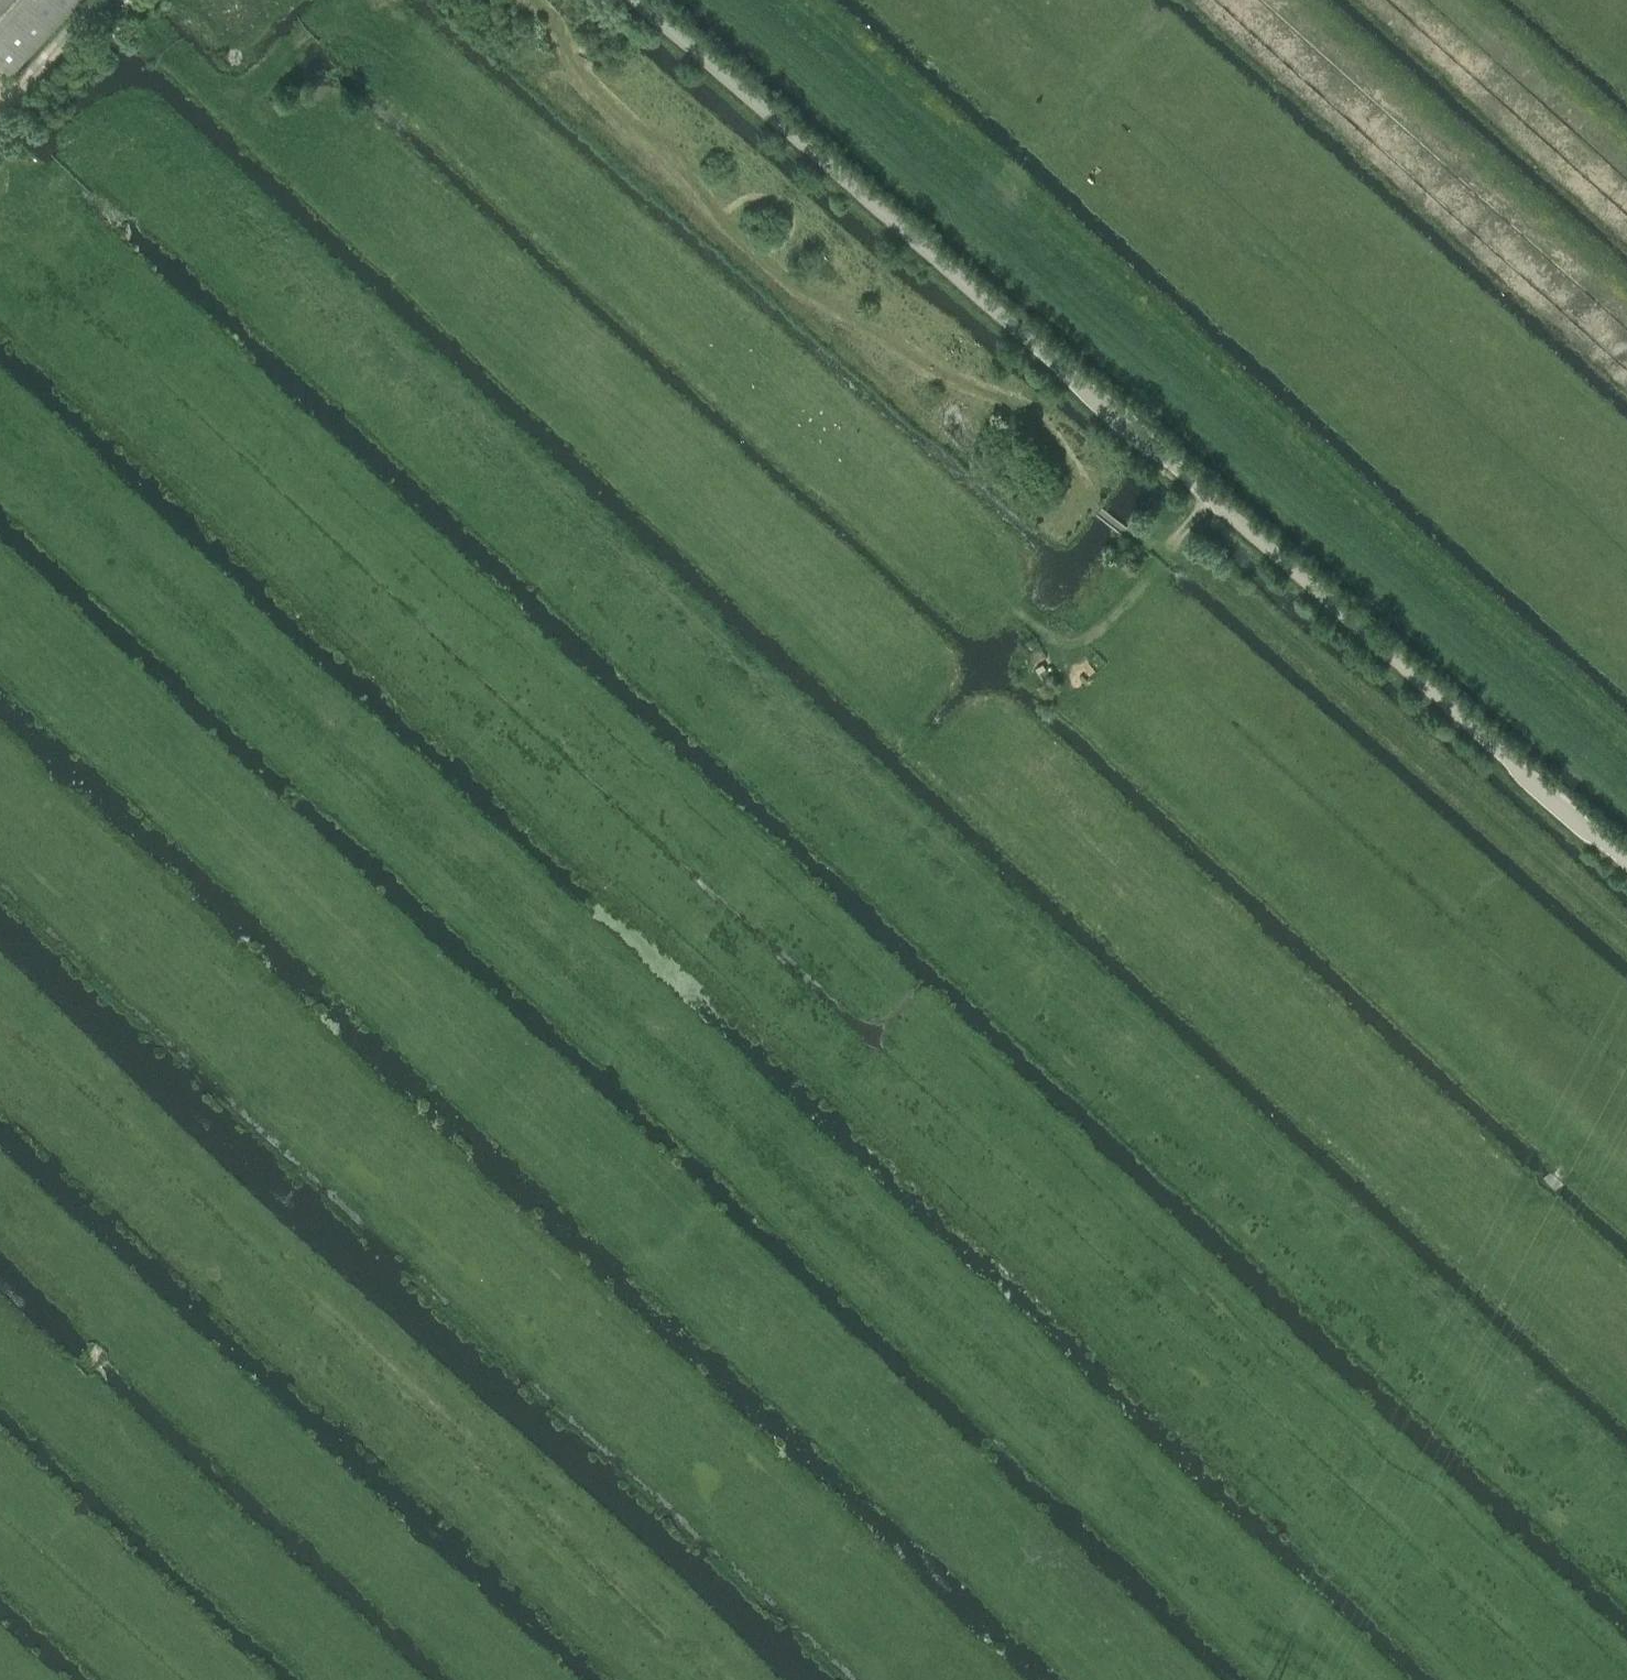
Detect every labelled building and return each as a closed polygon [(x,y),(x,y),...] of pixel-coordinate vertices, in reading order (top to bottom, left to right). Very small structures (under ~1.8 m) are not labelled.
[(89,0),(0,0),(0,66),(15,80),(89,0)]
